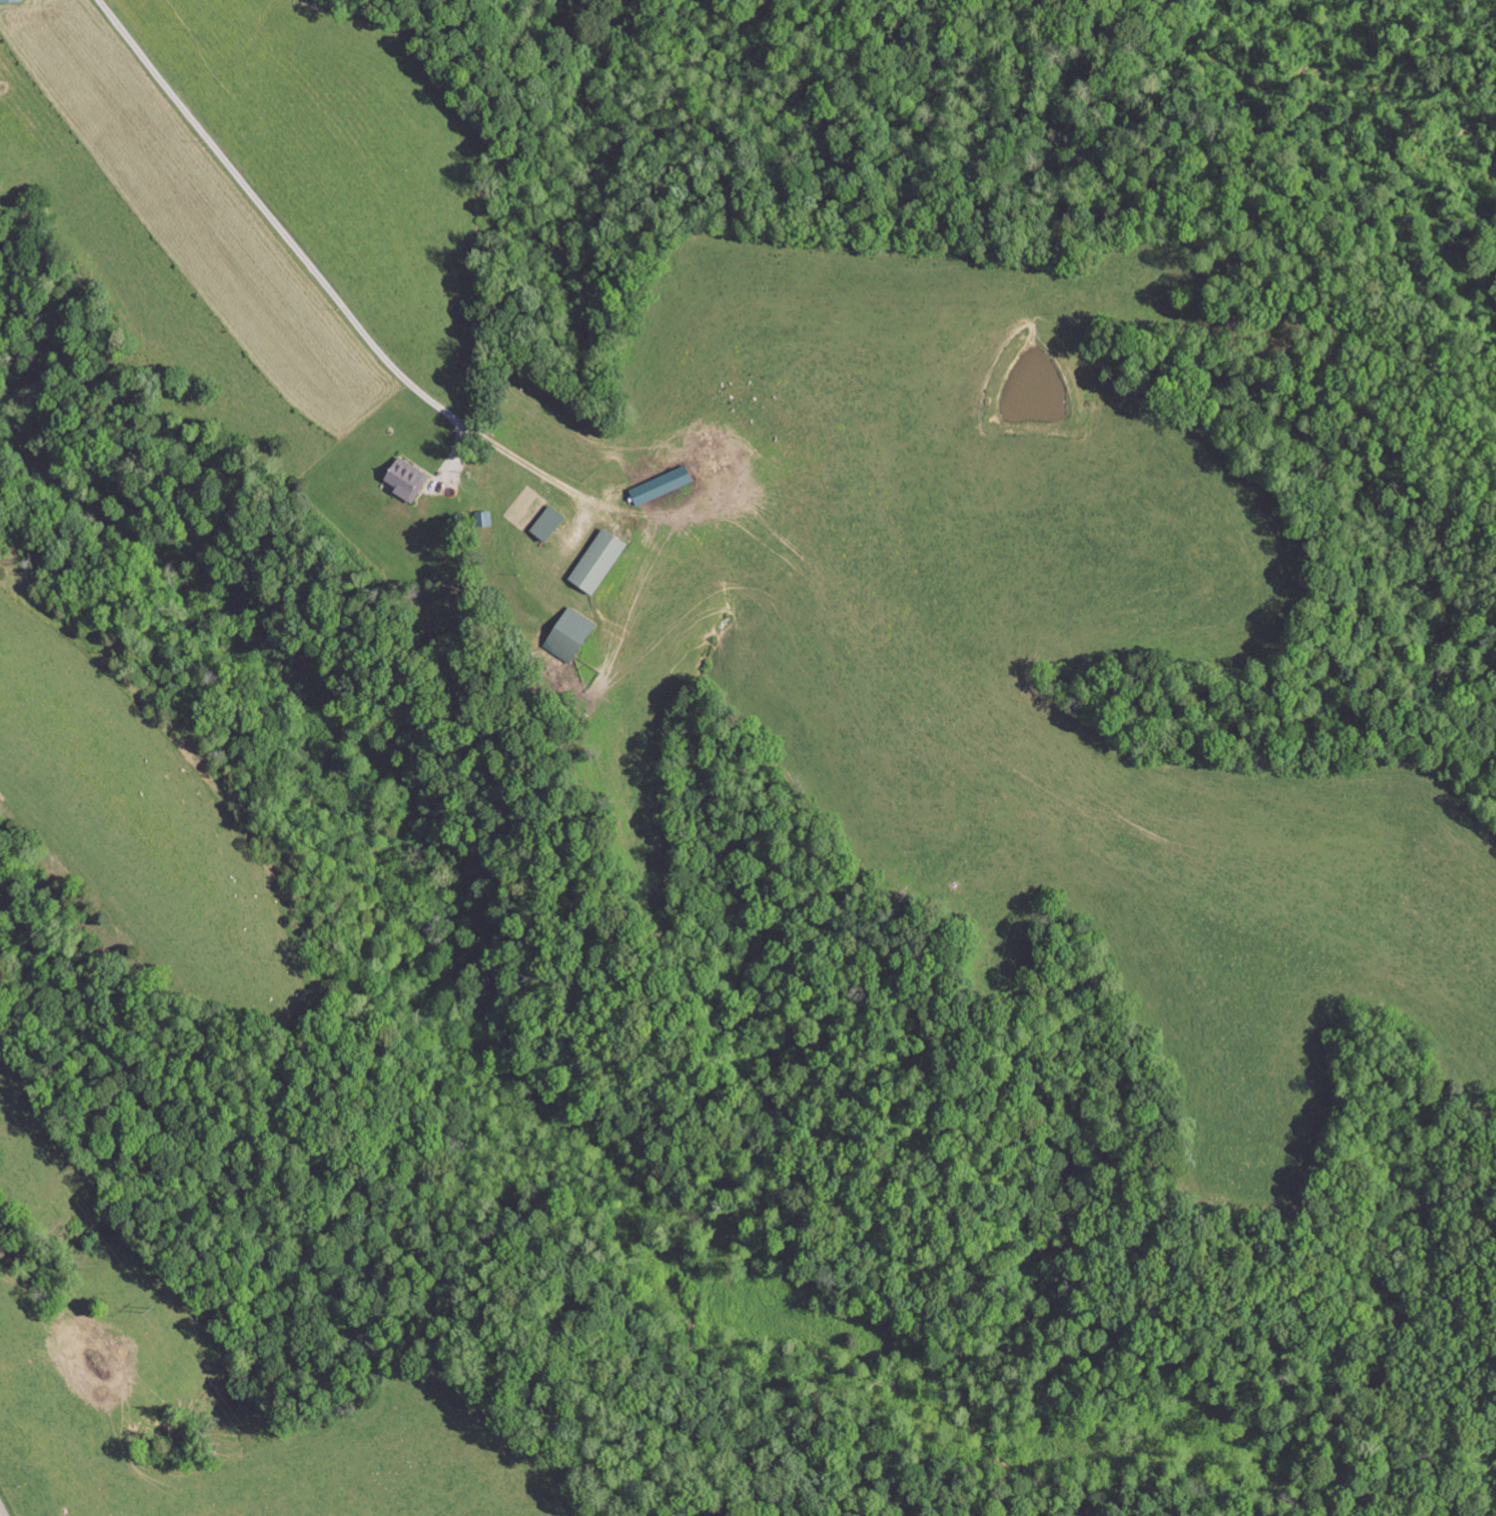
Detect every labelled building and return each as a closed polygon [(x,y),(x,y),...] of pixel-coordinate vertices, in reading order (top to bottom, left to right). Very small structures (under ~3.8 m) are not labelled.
[(388,480),(400,487),(397,492),(415,503),(432,475),(403,456),(388,480)] [(631,489),(639,506),(696,482),(688,464),(631,489)] [(549,543),(569,517),(552,504),(532,530),(549,543)] [(571,579),(595,596),(631,544),(606,527),(571,579)]
